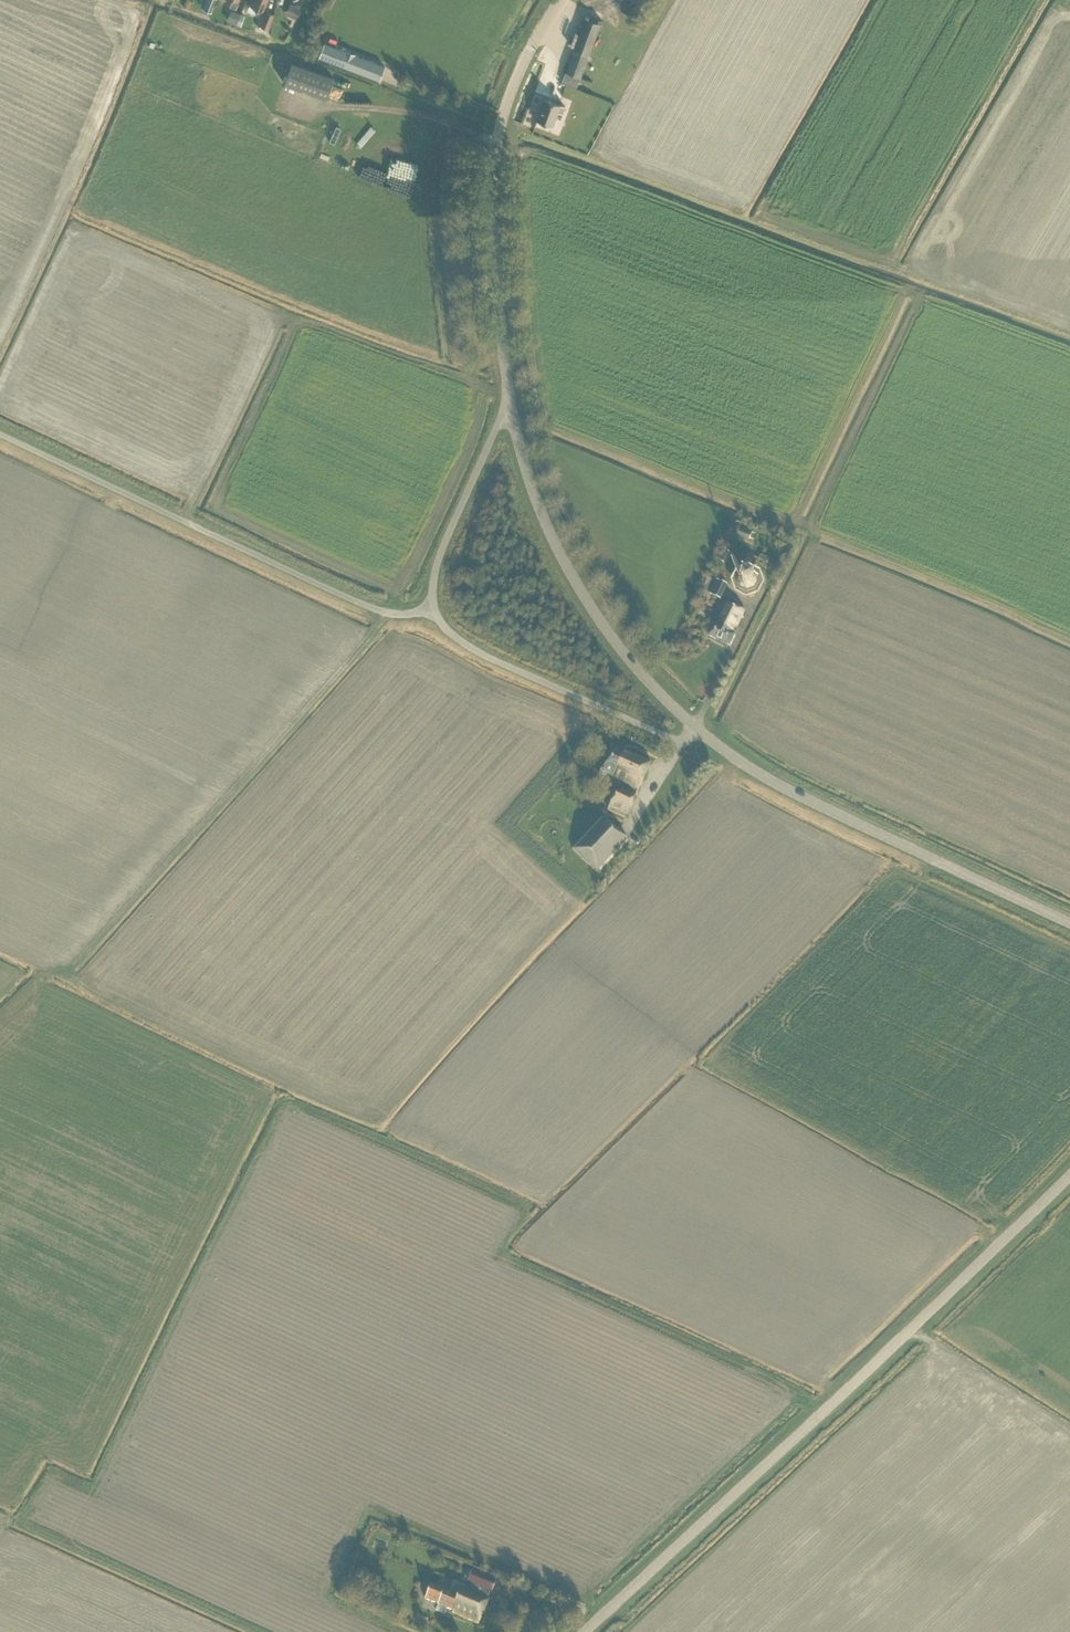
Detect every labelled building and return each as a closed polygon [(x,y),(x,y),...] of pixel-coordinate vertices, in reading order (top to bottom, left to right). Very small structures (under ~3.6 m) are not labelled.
[(202,7),(211,11),(216,0),(205,0),(202,7)] [(229,6),(235,8),(238,0),(232,0),(229,6)] [(263,15),(260,25),(268,28),(274,14),(263,10),(267,0),(251,0),(250,4),(257,7),(255,12),(263,15)] [(292,4),(287,15),(295,18),(300,7),(292,4)] [(233,10),(229,21),(236,24),(240,13),(233,10)] [(575,48),(566,73),(580,78),(601,23),(585,17),(573,47),(575,48)] [(345,51),(324,43),(319,57),(379,80),(384,66),(354,54),(346,50),(345,51)] [(292,62),(284,83),(326,98),(333,78),(292,62)] [(566,73),(562,81),(577,86),(580,78),(566,73)] [(563,113),(565,106),(545,98),(537,118),(553,124),(558,111),(563,113)] [(740,529),(738,535),(744,537),(747,531),(740,529)] [(758,576),(750,572),(740,575),(736,584),(739,593),(747,598),(757,594),(761,586),(758,576)] [(728,585),(717,580),(710,594),(721,600),(728,585)] [(714,625),(709,636),(730,647),(736,635),(733,634),(736,627),(738,628),(746,612),(727,603),(720,619),(721,619),(718,627),(714,625)] [(623,752),(611,747),(599,775),(629,789),(637,793),(651,762),(624,750),(623,752)] [(608,811),(625,819),(636,795),(635,795),(637,793),(629,789),(628,792),(618,788),(608,811)] [(572,850),(598,874),(628,842),(602,818),(572,850)] [(471,1572),(467,1583),(491,1594),(496,1583),(471,1572)] [(451,1613),(478,1624),(489,1599),(456,1586),(452,1595),(431,1586),(425,1600),(452,1611),(451,1613)]
